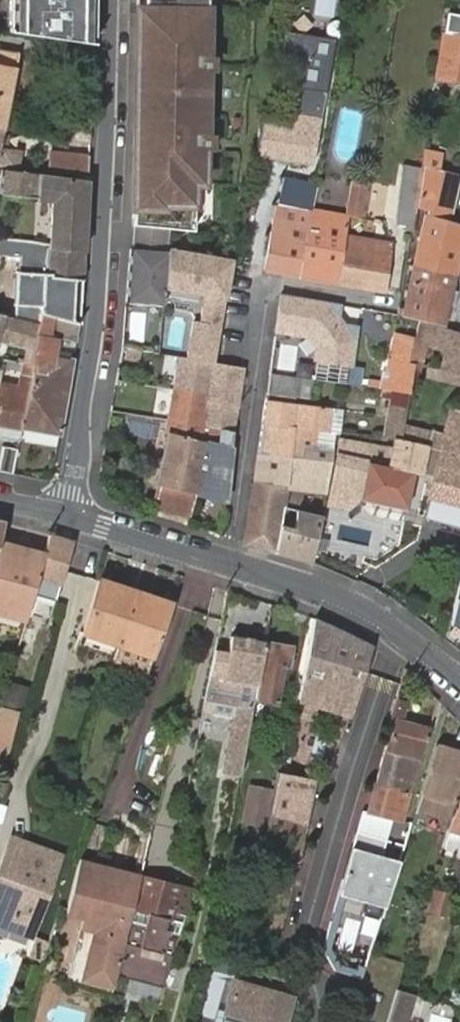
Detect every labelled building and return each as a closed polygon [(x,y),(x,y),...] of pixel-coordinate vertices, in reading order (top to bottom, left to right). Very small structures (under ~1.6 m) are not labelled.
[(6,36),(94,49),(93,0),(6,0),(6,36)] [(131,225),(133,225),(168,229),(191,231),(211,233),(216,0),(136,0),(131,225)] [(444,32),(459,35),(459,15),(447,13),(444,32)] [(444,32),(437,77),(459,81),(459,35),(444,32)] [(2,131),(8,99),(17,54),(0,51),(0,131),(2,131)] [(260,123),(257,152),(312,163),(326,82),(314,79),(317,62),(300,58),(299,66),(297,79),(295,92),(292,113),(289,128),(267,124),(260,123)] [(13,166),(15,149),(0,148),(0,164),(13,166)] [(88,175),(89,156),(51,152),(49,170),(88,175)] [(418,174),(419,167),(402,165),(400,178),(417,181),(418,174)] [(419,167),(418,174),(417,181),(414,199),(410,227),(409,233),(421,236),(417,254),(409,252),(407,263),(415,265),(433,268),(452,273),(459,243),(459,240),(459,226),(446,223),(438,221),(442,199),(444,188),(446,179),(427,175),(428,169),(419,167)] [(37,174),(1,170),(0,180),(0,198),(35,201),(37,174)] [(87,181),(37,174),(35,201),(34,205),(49,206),(48,245),(46,263),(47,277),(49,280),(82,283),(87,181)] [(311,211),(316,184),(284,178),(278,203),(295,208),(309,210),(311,211)] [(414,199),(417,181),(400,178),(397,197),(414,199)] [(410,227),(414,199),(397,197),(394,217),(396,217),(395,224),(410,227)] [(264,270),(298,276),(306,226),(309,211),(294,209),(295,208),(278,203),(273,215),(272,219),(263,269),(264,270)] [(344,236),(349,216),(336,214),(335,217),(333,227),(319,224),(321,214),(309,211),(306,226),(298,276),(337,283),(344,236)] [(319,224),(333,227),(335,217),(336,214),(322,211),(321,214),(319,224)] [(132,249),(129,249),(128,271),(133,271),(133,280),(128,279),(127,302),(163,305),(163,293),(170,254),(168,229),(133,225),(132,249)] [(385,292),(385,290),(392,245),(390,244),(344,236),(337,283),(385,292)] [(0,240),(0,256),(19,258),(16,274),(14,317),(33,322),(34,317),(40,319),(79,328),(82,283),(49,280),(47,277),(46,263),(48,245),(0,240)] [(230,263),(170,254),(163,293),(203,300),(199,323),(192,322),(186,358),(214,362),(230,263)] [(405,308),(398,306),(396,313),(404,315),(418,318),(441,324),(445,305),(448,294),(449,289),(429,285),(433,268),(415,265),(414,268),(405,308)] [(429,285),(449,289),(452,273),(433,268),(429,285)] [(341,304),(281,294),(276,331),(308,335),(317,348),(315,359),(353,365),(358,326),(338,322),(341,304)] [(448,294),(445,305),(452,307),(455,296),(448,294)] [(144,343),(147,313),(130,311),(127,341),(144,343)] [(3,343),(32,350),(33,350),(39,324),(40,319),(34,317),(33,322),(14,317),(5,315),(0,314),(0,342),(3,343)] [(77,342),(79,328),(40,319),(39,324),(33,350),(32,350),(29,364),(29,365),(35,367),(22,429),(60,435),(74,359),(55,356),(45,353),(48,336),(58,338),(77,342)] [(451,330),(442,369),(459,374),(459,332),(451,330)] [(58,338),(48,336),(45,353),(55,356),(58,338)] [(207,401),(214,362),(186,358),(181,356),(174,393),(207,401)] [(19,441),(22,429),(35,367),(29,365),(29,364),(9,360),(8,368),(23,371),(19,387),(0,383),(0,437),(19,441)] [(237,408),(244,368),(214,362),(207,401),(208,401),(237,408)] [(442,369),(424,366),(422,374),(459,382),(459,374),(442,369)] [(298,377),(270,373),(267,393),(295,397),(298,377)] [(310,398),(313,380),(298,377),(295,397),(310,398)] [(384,436),(388,438),(395,439),(400,440),(403,424),(408,393),(383,389),(382,397),(391,399),(384,436)] [(203,425),(207,401),(174,393),(169,420),(203,425)] [(304,445),(333,447),(335,432),(329,431),(332,408),(266,400),(263,423),(258,454),(291,456),(302,457),(304,445)] [(204,425),(221,428),(234,430),(237,408),(208,401),(207,401),(203,425),(204,425)] [(433,481),(459,488),(459,409),(453,407),(446,434),(432,430),(403,424),(400,440),(422,445),(426,446),(429,447),(442,449),(438,465),(434,477),(433,481)] [(329,431),(335,432),(337,432),(340,409),(332,408),(329,431)] [(191,489),(197,490),(202,471),(197,470),(204,442),(218,445),(221,428),(204,425),(203,425),(169,420),(166,433),(169,434),(158,481),(157,484),(160,485),(161,482),(191,489)] [(197,490),(226,498),(232,449),(234,430),(221,428),(218,445),(204,442),(197,470),(202,471),(197,490)] [(333,488),(329,505),(347,506),(359,498),(406,508),(414,473),(420,473),(434,477),(438,465),(442,449),(429,447),(426,446),(422,445),(400,440),(395,439),(392,451),(385,450),(371,446),(340,440),(333,488)] [(310,492),(326,493),(333,447),(304,445),(302,457),(291,456),(258,454),(255,481),(288,486),(287,489),(310,492)] [(13,474),(18,449),(2,446),(0,458),(0,471),(13,474)] [(244,544),(275,552),(287,489),(288,486),(255,481),(244,544)] [(186,514),(191,489),(161,482),(160,485),(157,484),(152,507),(186,514)] [(284,555),(311,562),(322,515),(326,493),(310,492),(309,512),(295,509),(284,555)] [(74,542),(51,535),(45,554),(35,591),(40,593),(38,597),(56,602),(60,586),(74,542)] [(14,546),(0,542),(0,597),(14,546)] [(0,597),(0,616),(26,623),(35,591),(45,554),(14,546),(0,597)] [(83,634),(117,645),(135,592),(98,580),(83,634)] [(152,657),(172,604),(135,592),(117,645),(152,657)] [(372,646),(315,618),(301,695),(331,704),(330,708),(338,711),(345,713),(343,720),(347,721),(350,714),(372,646)] [(264,644),(264,643),(232,637),(228,658),(223,657),(219,678),(217,694),(239,698),(237,708),(224,772),(241,775),(255,698),(257,684),(264,644)] [(290,648),(264,644),(257,684),(255,698),(275,701),(281,664),(287,665),(290,648)] [(114,658),(148,670),(152,657),(117,645),(114,658)] [(110,668),(144,680),(148,670),(114,658),(110,668)] [(210,676),(205,702),(237,708),(239,698),(217,694),(219,678),(210,676)] [(8,683),(2,702),(22,708),(28,688),(8,683)] [(331,704),(301,695),(300,699),(330,708),(331,704)] [(405,702),(397,699),(389,724),(393,726),(385,752),(420,760),(429,728),(400,720),(405,702)] [(2,707),(0,715),(0,759),(6,760),(19,712),(20,710),(2,707)] [(417,807),(449,817),(455,801),(459,784),(459,752),(436,745),(430,764),(422,792),(421,796),(417,807)] [(420,760),(385,752),(383,760),(376,784),(410,793),(420,760)] [(278,773),(270,815),(307,822),(315,781),(279,774),(278,773)] [(368,814),(402,822),(410,793),(376,784),(368,814)] [(263,826),(270,792),(249,788),(243,822),(263,826)] [(454,817),(455,817),(451,830),(459,833),(459,796),(454,817)] [(368,814),(361,810),(337,895),(383,909),(398,862),(410,824),(402,822),(368,814)] [(270,815),(262,858),(285,863),(298,866),(307,822),(270,815)] [(15,841),(0,882),(0,922),(27,931),(55,855),(15,841)] [(92,870),(77,866),(66,914),(81,918),(97,921),(83,982),(112,989),(127,929),(138,880),(92,870)] [(177,943),(184,917),(180,916),(173,914),(182,886),(146,876),(116,977),(163,986),(177,943)] [(446,917),(451,896),(435,891),(429,912),(446,917)] [(81,918),(66,983),(111,994),(112,989),(83,982),(97,921),(81,918)] [(234,983),(226,1010),(253,1018),(251,1021),(282,1021),(289,998),(234,983)] [(384,1021),(409,1021),(417,994),(393,988),(384,1021)] [(428,1021),(450,1021),(451,1019),(430,1013),(428,1021)]
